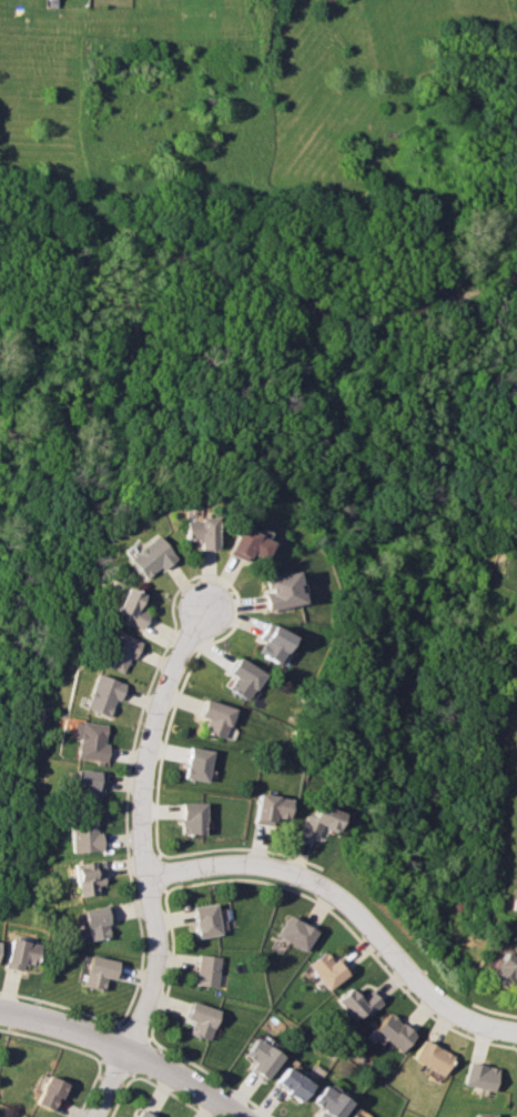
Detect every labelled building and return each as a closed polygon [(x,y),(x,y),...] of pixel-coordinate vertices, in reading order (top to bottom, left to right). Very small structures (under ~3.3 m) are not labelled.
[(181,521),(182,541),(193,541),(193,543),(196,543),(197,551),(214,550),(212,516),(195,517),(195,520),(181,521)] [(225,554),(237,526),(271,542),(261,561),(246,554),(243,562),(225,554)] [(124,558),(133,552),(129,546),(135,541),(140,546),(153,535),(174,558),(160,571),(156,566),(142,580),(124,558)] [(260,594),(264,612),(302,603),(300,593),(295,594),(294,586),(297,585),(294,572),(262,578),(264,590),(267,588),(268,592),(260,594)] [(123,587),(112,612),(124,617),(122,623),(139,630),(146,614),(135,608),(141,595),(123,587)] [(255,638),(261,642),(254,653),(275,665),(291,637),(264,623),(255,638)] [(111,628),(94,663),(119,674),(126,658),(131,660),(139,643),(111,628)] [(225,688),(243,701),(261,676),(235,658),(225,673),(233,678),(225,688)] [(92,674),(80,708),(105,717),(111,701),(115,702),(122,685),(92,674)] [(203,700),(197,717),(205,719),(201,732),(222,738),(232,711),(203,700)] [(69,721),(67,738),(74,739),(72,758),(94,762),(93,766),(99,766),(100,763),(103,763),(105,744),(100,744),(102,724),(69,721)] [(182,778),(187,747),(211,752),(205,783),(182,778)] [(71,771),(69,802),(91,804),(92,792),(100,792),(101,773),(71,771)] [(251,823),(256,794),(286,798),(283,819),(271,818),(270,826),(251,823)] [(179,835),(179,804),(202,804),(202,835),(179,835)] [(302,815),(295,832),(311,838),(316,826),(330,832),(337,815),(313,805),(307,817),(302,815)] [(64,817),(68,854),(100,851),(98,833),(93,833),(91,814),(64,817)] [(69,864),(75,902),(97,898),(94,885),(101,884),(100,877),(102,876),(100,859),(69,864)] [(513,889),(516,890),(514,898),(511,898),(508,910),(516,913),(516,879),(516,878),(513,889)] [(78,910),(84,943),(105,937),(103,925),(111,923),(107,904),(78,910)] [(195,939),(190,908),(213,904),(219,935),(195,939)] [(274,935),(286,916),(313,933),(301,952),(274,935)] [(0,962),(0,968),(17,972),(19,964),(31,966),(36,945),(4,939),(0,962)] [(304,964),(313,975),(311,976),(323,990),(342,975),(341,974),(346,969),(335,956),(328,962),(321,952),(304,964)] [(500,953),(516,964),(516,985),(509,979),(503,988),(484,975),(500,953)] [(87,956),(79,987),(99,993),(102,979),(110,980),(114,963),(87,956)] [(213,988),(192,986),(195,956),(216,958),(213,988)] [(331,1000),(344,989),(353,999),(365,989),(376,1004),(363,1015),(359,1012),(348,1022),(331,1000)] [(189,1002),(182,1019),(190,1023),(186,1035),(206,1041),(216,1012),(189,1002)] [(368,1030),(383,1014),(410,1036),(395,1054),(368,1030)] [(240,1053),(249,1059),(244,1066),(261,1077),(277,1053),(273,1049),(277,1044),(270,1039),(266,1044),(252,1035),(240,1053)] [(408,1060),(418,1041),(449,1058),(438,1077),(408,1060)] [(465,1063),(495,1069),(490,1091),(460,1085),(465,1063)] [(305,1080),(292,1098),(267,1081),(281,1064),(305,1080)] [(70,1083),(50,1073),(36,1101),(55,1111),(70,1083)] [(305,1099),(315,1106),(311,1113),(317,1116),(331,1116),(343,1098),(317,1081),(305,1099)] [(161,1115),(141,1108),(138,1116),(160,1116),(161,1115)]
